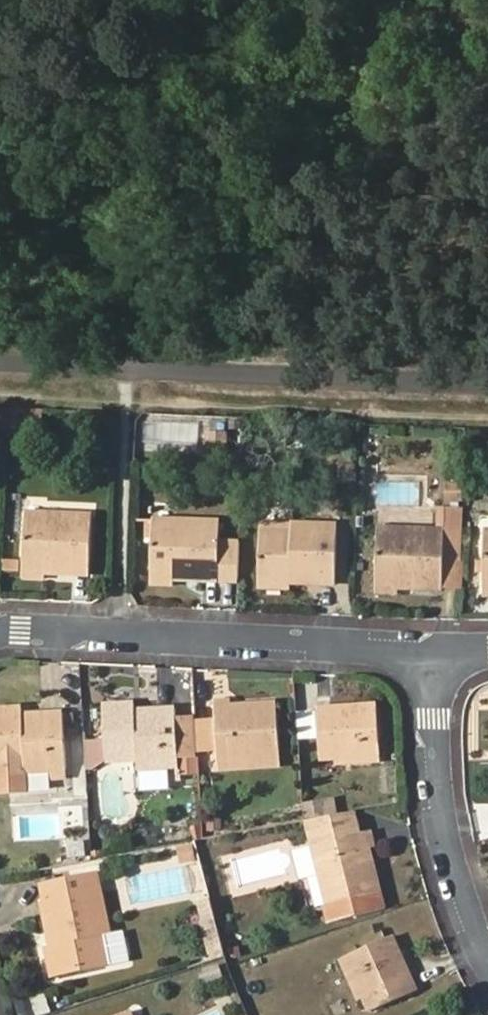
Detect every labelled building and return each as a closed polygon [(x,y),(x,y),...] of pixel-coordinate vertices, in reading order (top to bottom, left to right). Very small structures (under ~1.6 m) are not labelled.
[(162,440),(195,440),(195,428),(162,428),(162,440)] [(223,433),(208,432),(207,450),(222,450),(223,433)] [(355,468),(340,467),(340,482),(355,482),(355,468)] [(463,500),(463,485),(448,484),(448,500),(463,500)] [(24,573),(43,574),(89,576),(91,517),(25,515),(23,573),(24,573)] [(151,579),(172,580),(217,582),(237,583),(238,542),(218,541),(218,522),(153,521),(151,579)] [(258,583),(291,584),(334,585),(336,527),(292,526),(291,535),(259,534),(257,583),(258,583)] [(260,526),(259,534),(291,535),(292,526),(260,526)] [(377,587),(398,588),(442,590),(443,531),(378,529),(376,588),(377,587)] [(463,532),(443,531),(442,590),(462,591),(463,532)] [(43,583),(43,574),(24,573),(23,582),(43,583)] [(171,588),(172,580),(151,579),(151,587),(171,588)] [(290,591),(291,584),(258,583),(257,591),(290,591)] [(398,595),(398,588),(377,587),(377,595),(398,595)] [(232,704),(214,705),(215,724),(217,759),(217,761),(279,759),(276,708),(233,709),(232,704)] [(138,767),(158,766),(178,766),(175,720),(175,713),(135,715),(134,706),(103,708),(104,737),(91,737),(92,756),(106,755),(106,759),(135,757),(137,767),(138,767)] [(317,711),(320,761),(378,757),(375,707),(317,711)] [(43,772),(65,771),(61,718),(23,720),(22,712),(0,713),(0,763),(23,761),(24,772),(43,772)] [(194,719),(175,720),(178,760),(196,758),(194,719)] [(217,759),(215,724),(195,724),(196,758),(197,761),(217,759)] [(158,775),(158,766),(138,767),(139,776),(158,775)] [(324,818),(324,805),(306,806),(306,819),(324,818)] [(309,825),(315,847),(363,834),(357,813),(309,825)] [(223,832),(222,818),(208,820),(209,833),(223,832)] [(315,847),(329,906),(334,923),(382,911),(365,851),(372,849),(368,833),(363,834),(315,847)] [(83,839),(67,842),(70,859),(86,856),(83,839)] [(322,908),(329,906),(315,847),(308,848),(322,908)] [(43,889),(46,903),(81,895),(78,882),(43,889)] [(81,895),(46,903),(42,904),(52,948),(59,977),(108,966),(101,934),(108,932),(98,890),(81,895)] [(345,959),(369,1011),(415,991),(392,939),(345,959)] [(51,979),(59,977),(52,948),(46,949),(51,979)] [(363,1014),(369,1011),(345,959),(339,962),(363,1014)]
